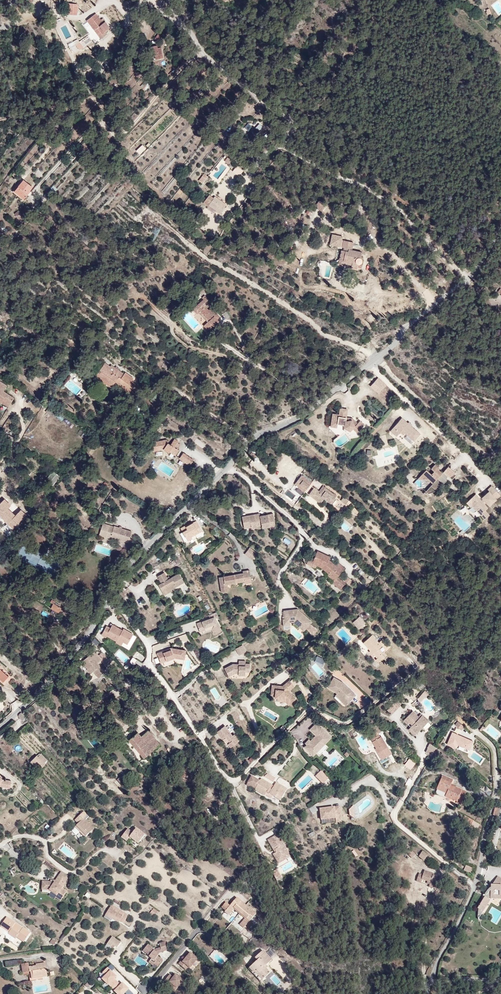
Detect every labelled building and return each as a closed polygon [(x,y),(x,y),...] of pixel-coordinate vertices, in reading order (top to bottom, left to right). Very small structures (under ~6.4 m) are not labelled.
[(74,12),(75,1),(68,0),(67,11),(74,12)] [(110,26),(105,19),(103,20),(95,11),(85,18),(93,30),(94,29),(98,34),(99,36),(109,28),(108,27),(110,26)] [(93,38),(98,34),(94,29),(93,30),(89,33),(93,38)] [(83,45),(93,38),(89,33),(79,39),(83,45)] [(164,57),(161,46),(157,47),(153,49),(153,51),(154,53),(155,54),(156,53),(156,54),(158,59),(164,57)] [(153,81),(146,76),(143,79),(149,84),(153,81)] [(145,82),(140,86),(145,91),(149,87),(145,82)] [(256,137),(259,131),(252,127),(249,134),(256,137)] [(143,144),(136,151),(140,155),(147,148),(143,144)] [(203,183),(208,177),(204,174),(199,180),(203,183)] [(24,186),(27,182),(19,176),(9,188),(18,196),(26,187),(24,186)] [(43,196),(51,187),(46,183),(39,192),(43,196)] [(218,207),(205,198),(198,207),(208,214),(212,209),(215,211),(218,207)] [(325,206),(319,202),(315,207),(321,212),(325,206)] [(22,214),(14,207),(9,212),(18,219),(22,214)] [(212,218),(216,212),(215,211),(212,209),(208,214),(207,215),(212,218)] [(354,249),(355,244),(343,242),(343,238),(331,236),(330,247),(341,249),(341,247),(347,248),(347,251),(343,250),(341,259),(346,260),(345,261),(354,263),(353,268),(353,270),(358,271),(358,270),(361,270),(362,264),(364,264),(365,263),(366,261),(365,260),(364,259),(365,252),(354,249)] [(222,309),(213,300),(210,302),(207,299),(212,294),(206,288),(202,291),(204,293),(195,303),(198,307),(199,306),(201,304),(211,313),(206,318),(210,323),(214,318),(216,319),(221,313),(220,311),(222,309)] [(211,313),(201,304),(199,306),(209,315),(211,313)] [(132,378),(124,371),(123,373),(110,364),(109,365),(104,362),(94,375),(99,379),(100,376),(112,384),(113,382),(115,380),(129,390),(135,383),(130,380),(132,378)] [(112,384),(100,376),(99,379),(110,387),(112,384)] [(370,385),(378,393),(383,388),(386,385),(378,377),(370,385)] [(129,390),(115,380),(113,382),(128,392),(129,390)] [(2,391),(5,386),(0,382),(0,400),(7,405),(11,399),(2,391)] [(393,398),(383,388),(378,393),(377,393),(387,403),(393,398)] [(166,403),(157,394),(150,401),(159,410),(166,403)] [(346,417),(348,409),(340,407),(339,414),(339,415),(346,417)] [(357,422),(353,418),(339,415),(339,414),(335,413),(332,415),(331,425),(337,426),(337,423),(345,424),(344,426),(344,427),(350,430),(353,427),(357,432),(360,429),(365,424),(360,420),(357,422)] [(421,434),(411,426),(413,425),(409,422),(408,423),(402,418),(391,431),(397,436),(401,432),(404,435),(406,433),(415,441),(421,434)] [(358,436),(362,432),(360,429),(357,432),(353,427),(350,430),(344,427),(344,430),(351,437),(358,436)] [(338,448),(349,441),(344,433),(333,440),(338,448)] [(174,447),(178,442),(173,439),(170,444),(166,442),(165,438),(153,442),(154,445),(150,446),(153,452),(163,450),(170,454),(171,453),(175,456),(179,451),(174,447)] [(196,438),(193,442),(203,449),(206,444),(196,438)] [(194,459),(183,453),(179,459),(189,466),(194,459)] [(443,473),(441,474),(438,471),(439,470),(440,468),(435,464),(431,468),(434,471),(431,474),(426,469),(420,476),(423,479),(428,479),(432,483),(431,485),(436,490),(443,483),(441,482),(445,478),(446,479),(448,476),(443,472),(443,473)] [(456,473),(448,466),(443,472),(448,476),(449,478),(456,473)] [(9,471),(0,467),(0,476),(6,479),(9,471)] [(305,492),(312,483),(302,475),(295,484),(298,486),(298,487),(305,492)] [(436,490),(431,485),(423,494),(431,492),(436,490)] [(336,497),(339,494),(335,491),(334,492),(326,486),(322,491),(315,486),(309,494),(322,504),(325,499),(332,505),(337,498),(336,497)] [(488,508),(484,504),(486,503),(489,506),(500,496),(492,486),(487,490),(488,492),(481,498),(483,499),(481,501),(475,494),(466,503),(468,506),(472,506),(476,511),(477,510),(481,514),(480,515),(485,520),(489,515),(485,511),(488,508)] [(24,509),(19,504),(13,510),(6,503),(9,501),(1,494),(0,496),(0,514),(5,518),(2,522),(8,527),(24,509)] [(275,525),(273,514),(260,517),(259,514),(242,518),(243,527),(250,525),(250,528),(251,530),(257,529),(256,528),(256,525),(261,524),(262,529),(269,528),(269,526),(275,525)] [(453,521),(464,530),(469,524),(458,514),(453,521)] [(203,532),(197,521),(186,527),(187,529),(182,532),(188,541),(192,539),(192,538),(203,532)] [(107,532),(109,525),(102,523),(101,530),(107,532)] [(130,539),(132,529),(114,524),(113,526),(109,525),(107,535),(112,536),(112,533),(130,539)] [(289,545),(292,541),(285,537),(283,541),(289,545)] [(253,560),(257,553),(250,548),(245,554),(253,560)] [(330,557),(318,552),(313,564),(323,569),(329,574),(328,576),(335,581),(333,583),(341,589),(346,584),(338,577),(345,568),(339,563),(337,565),(329,560),(330,557)] [(35,562),(34,568),(50,572),(53,561),(20,553),(19,558),(35,562)] [(171,587),(184,579),(179,570),(168,577),(164,569),(157,573),(161,580),(158,582),(164,593),(172,588),(171,587)] [(244,582),(243,580),(251,578),(250,570),(242,571),(242,574),(219,578),(221,593),(228,592),(227,585),(244,582)] [(57,613),(60,607),(54,604),(55,601),(50,599),(48,603),(51,605),(49,609),(57,613)] [(301,627),(306,632),(307,630),(312,635),(316,630),(309,624),(311,622),(297,609),(296,609),(296,612),(292,612),(292,610),(283,611),(284,619),(284,621),(288,621),(288,622),(293,622),(299,628),(301,627)] [(211,615),(194,622),(198,632),(210,628),(211,631),(218,629),(215,621),(214,621),(211,615)] [(366,624),(360,617),(353,624),(359,630),(366,624)] [(122,641),(122,640),(127,643),(133,634),(126,630),(125,632),(122,630),(112,624),(110,628),(106,626),(101,634),(106,637),(107,635),(117,641),(118,639),(122,641)] [(377,648),(379,646),(383,650),(387,646),(379,637),(375,641),(367,633),(358,643),(366,650),(370,654),(368,656),(376,664),(383,657),(380,655),(382,653),(377,648)] [(366,650),(358,643),(356,645),(364,652),(366,650)] [(244,652),(240,645),(233,648),(237,655),(244,652)] [(182,659),(183,650),(169,648),(169,649),(161,652),(161,651),(155,653),(159,662),(172,657),(182,659)] [(116,654),(125,662),(128,659),(120,650),(116,654)] [(103,660),(96,652),(81,664),(91,676),(94,673),(99,680),(106,674),(98,664),(103,660)] [(247,673),(248,664),(244,664),(244,660),(237,660),(236,664),(231,664),(222,668),(227,678),(234,674),(234,676),(243,677),(243,673),(247,673)] [(286,669),(290,674),(295,671),(292,665),(286,669)] [(338,681),(329,676),(323,687),(329,691),(332,693),(331,695),(341,705),(352,694),(338,681)] [(289,691),(293,687),(287,680),(281,685),(270,684),(269,696),(272,696),(272,703),(283,703),(286,707),(295,699),(289,691)] [(417,699),(421,702),(428,694),(424,691),(417,699)] [(386,711),(391,715),(399,705),(394,701),(386,711)] [(409,728),(421,716),(414,709),(412,711),(406,705),(396,716),(400,720),(402,718),(405,721),(403,723),(409,728)] [(461,722),(455,717),(452,720),(458,726),(461,722)] [(315,750),(324,742),(326,743),(332,737),(317,723),(311,729),(317,735),(306,746),(314,755),(317,752),(315,750)] [(232,736),(224,726),(216,733),(222,740),(225,738),(230,744),(227,745),(230,749),(239,741),(234,735),(232,736)] [(161,746),(150,731),(144,736),(141,731),(130,739),(144,758),(161,746)] [(473,742),(452,732),(447,745),(455,749),(457,745),(469,750),(473,742)] [(375,746),(383,741),(380,734),(371,738),(375,746)] [(391,752),(385,740),(383,741),(375,746),(379,753),(378,754),(381,759),(391,752)] [(317,752),(326,743),(324,742),(315,750),(317,752)] [(426,752),(431,756),(436,747),(430,744),(427,748),(428,749),(426,752)] [(266,756),(260,762),(262,764),(268,759),(266,756)] [(45,762),(41,757),(39,759),(38,757),(33,761),(35,764),(41,771),(45,767),(43,765),(45,762)] [(41,771),(35,764),(32,766),(38,773),(41,771)] [(328,778),(322,772),(316,777),(322,784),(328,778)] [(460,805),(466,790),(452,785),(454,780),(443,776),(438,788),(447,792),(445,797),(445,798),(460,805)] [(2,780),(0,777),(0,786),(9,788),(11,781),(2,780)] [(256,784),(258,780),(256,779),(253,777),(248,785),(255,790),(258,785),(256,784)] [(126,785),(119,778),(114,782),(121,790),(126,785)] [(282,790),(284,787),(278,783),(276,785),(264,778),(260,781),(256,784),(258,785),(255,790),(266,797),(266,796),(272,800),(273,798),(275,800),(278,796),(282,799),(286,792),(282,790)] [(445,797),(447,792),(438,788),(436,793),(445,797)] [(341,823),(339,807),(320,809),(321,820),(336,819),(336,823),(341,823)] [(500,814),(500,810),(496,808),(493,821),(497,822),(500,814)] [(469,822),(472,816),(461,811),(459,818),(469,822)] [(82,839),(92,830),(86,823),(88,821),(83,815),(77,821),(79,823),(73,828),(82,839)] [(137,843),(145,833),(136,826),(133,830),(128,826),(121,835),(127,839),(129,836),(137,843)] [(291,857),(278,834),(267,840),(274,853),(272,855),(278,864),(291,857)] [(59,850),(72,860),(77,854),(63,844),(59,850)] [(420,859),(424,854),(419,850),(415,855),(420,859)] [(431,883),(435,873),(429,871),(429,869),(419,866),(418,870),(414,868),(411,877),(417,879),(418,877),(422,878),(421,880),(424,881),(431,883)] [(470,874),(472,869),(465,866),(463,871),(470,874)] [(277,881),(282,878),(277,869),(272,872),(277,881)] [(59,889),(67,877),(56,870),(49,882),(36,881),(35,891),(47,892),(44,897),(52,901),(53,899),(57,902),(63,892),(59,889)] [(491,902),(498,906),(500,903),(500,878),(499,877),(494,884),(491,885),(491,888),(484,897),(480,906),(478,909),(479,910),(479,916),(481,917),(481,916),(484,913),(491,902)] [(239,914),(247,905),(237,897),(230,905),(226,902),(222,907),(225,910),(224,912),(229,916),(234,909),(239,914)] [(123,923),(127,915),(110,905),(105,914),(112,919),(112,918),(113,917),(119,921),(123,923)] [(244,928),(256,913),(247,905),(239,914),(244,917),(239,923),(244,928)] [(152,909),(150,916),(156,918),(158,911),(152,909)] [(12,921),(7,917),(0,926),(0,927),(5,930),(12,921)] [(8,933),(14,924),(15,923),(12,921),(5,930),(8,933)] [(22,942),(29,933),(21,927),(20,928),(14,924),(8,933),(7,934),(14,939),(15,938),(22,942)] [(245,930),(242,934),(250,938),(252,934),(245,930)] [(121,943),(111,936),(106,943),(110,946),(111,944),(114,946),(117,948),(121,943)] [(159,954),(158,953),(158,951),(161,949),(162,952),(167,950),(164,942),(159,943),(160,947),(154,949),(148,944),(143,950),(149,955),(149,956),(151,958),(155,961),(154,963),(158,966),(163,960),(157,956),(159,954)] [(264,967),(271,961),(262,951),(254,959),(256,961),(249,968),(261,980),(269,973),(264,967)] [(185,967),(193,958),(186,952),(178,961),(184,966),(185,967)] [(42,974),(41,960),(26,961),(26,960),(18,961),(19,970),(25,969),(26,975),(42,974)] [(184,966),(178,961),(177,960),(174,962),(181,968),(184,966)] [(113,981),(109,978),(111,976),(102,967),(97,972),(100,974),(96,978),(102,983),(102,982),(107,987),(113,981)] [(182,982),(171,973),(169,976),(165,973),(160,980),(171,990),(175,985),(178,987),(182,982)] [(83,987),(89,981),(85,978),(79,984),(83,987)] [(113,993),(118,993),(124,988),(118,982),(116,984),(113,981),(107,987),(110,990),(113,993)]
